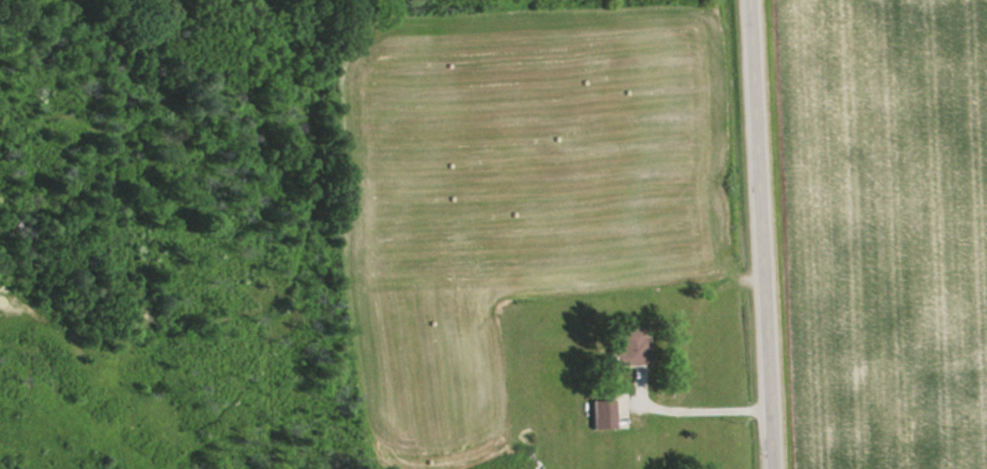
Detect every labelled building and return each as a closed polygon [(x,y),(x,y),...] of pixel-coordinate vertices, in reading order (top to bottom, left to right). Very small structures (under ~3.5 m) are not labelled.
[(646,367),(645,330),(616,330),(617,352),(608,352),(608,367),(646,367)] [(591,402),(591,429),(628,429),(628,422),(614,422),(614,402),(591,402)]
